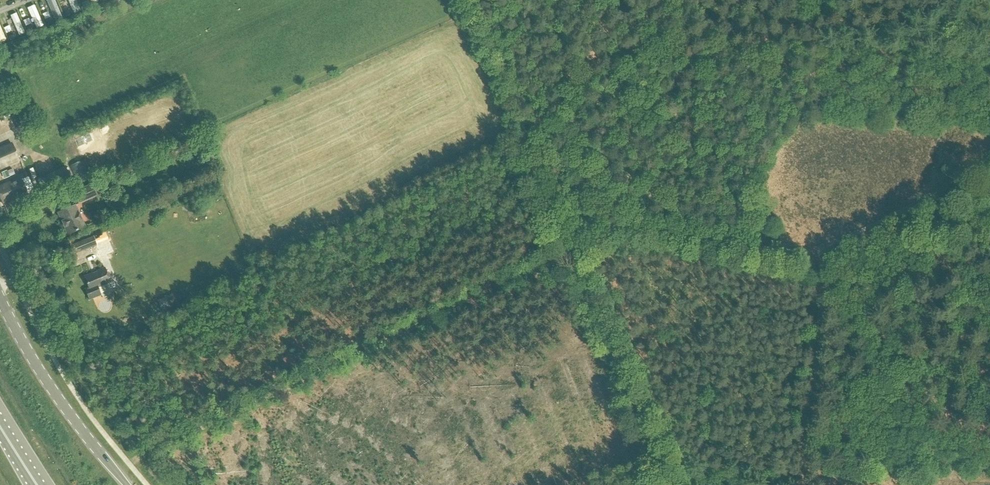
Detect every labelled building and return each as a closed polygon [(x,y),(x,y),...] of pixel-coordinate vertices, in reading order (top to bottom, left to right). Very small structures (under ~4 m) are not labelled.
[(87,0),(81,2),(84,9),(90,7),(87,0)] [(20,161),(20,160),(12,142),(0,147),(0,169),(20,161)] [(38,180),(43,190),(70,177),(65,167),(38,180)] [(3,203),(27,193),(21,178),(0,186),(1,189),(0,190),(0,195),(3,203)] [(98,196),(92,183),(73,191),(78,204),(98,196)] [(58,212),(67,235),(85,227),(75,205),(58,212)] [(100,233),(71,244),(75,254),(104,242),(100,233)] [(84,288),(89,299),(100,295),(97,287),(110,282),(105,267),(84,275),(88,287),(84,288)] [(177,293),(165,298),(170,309),(182,304),(177,293)] [(119,310),(115,294),(100,298),(105,314),(119,310)]
